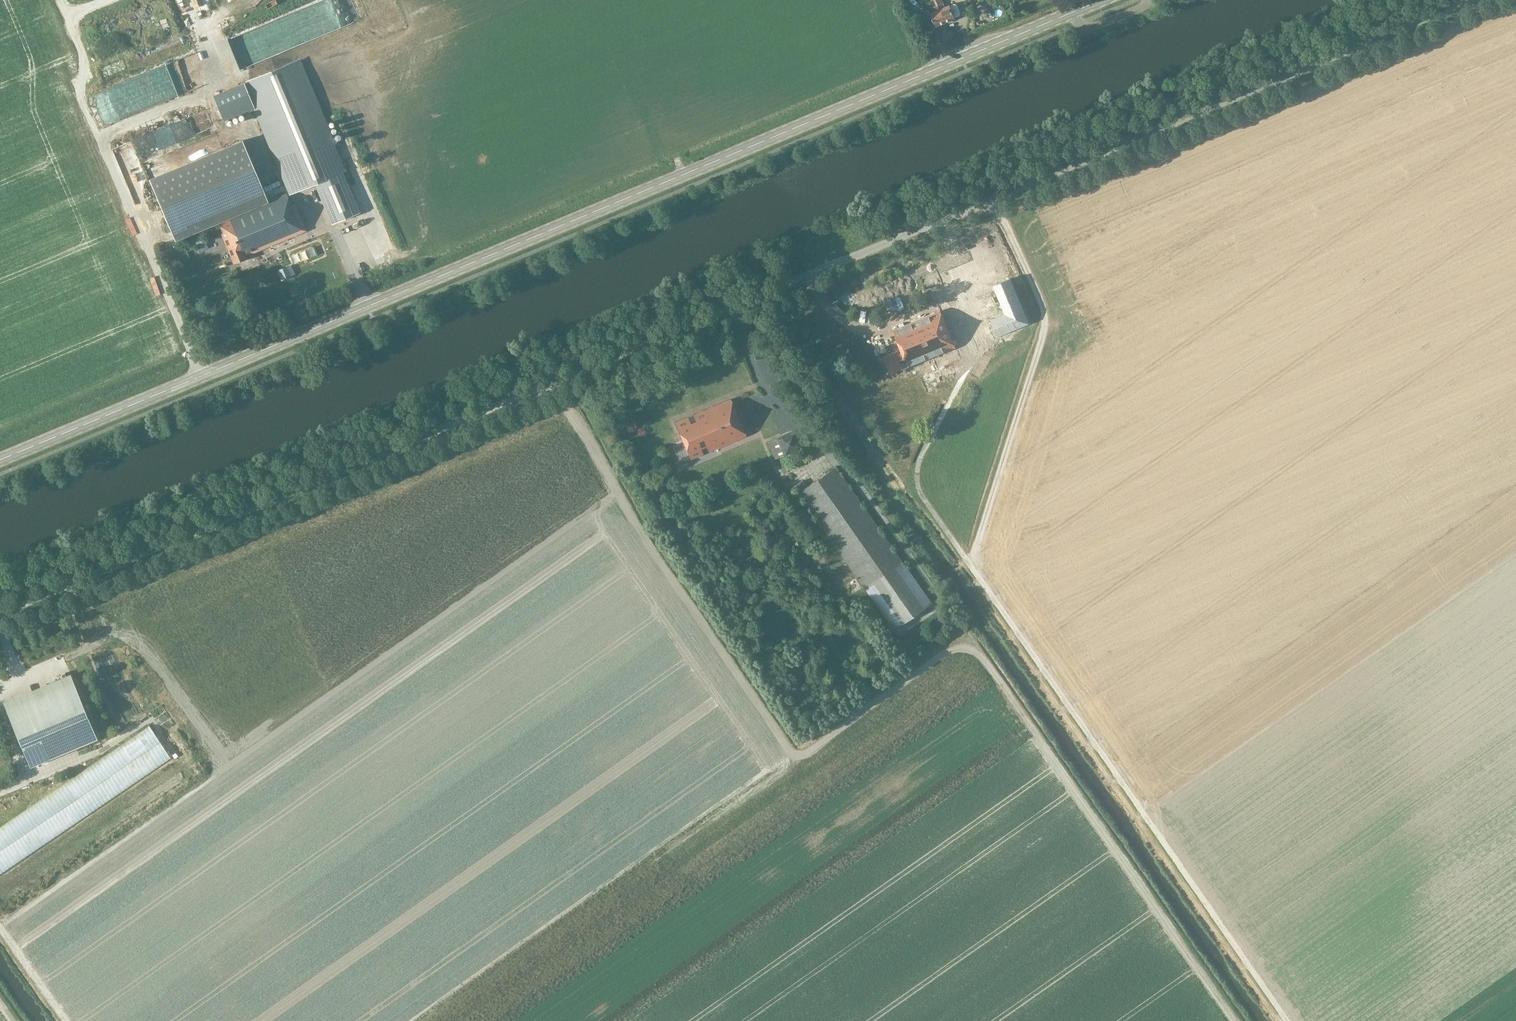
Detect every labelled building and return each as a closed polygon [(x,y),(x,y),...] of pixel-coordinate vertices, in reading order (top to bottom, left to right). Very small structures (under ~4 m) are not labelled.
[(932,0),(927,2),(932,12),(931,13),(936,26),(946,22),(937,0),(931,0),(932,0)] [(946,22),(956,17),(955,16),(960,14),(961,12),(957,4),(955,3),(950,5),(946,6),(943,0),(937,0),(946,22)] [(984,18),(998,14),(995,0),(985,3),(985,2),(971,6),(973,11),(981,9),(984,18)] [(131,36),(134,47),(148,43),(145,32),(131,36)] [(104,69),(108,83),(163,63),(155,43),(134,51),(129,38),(97,50),(101,62),(98,63),(100,70),(104,69)] [(247,83),(214,97),(224,120),(253,108),(289,192),(314,182),(331,223),(359,211),(342,172),(344,171),(299,60),(246,82),(247,83)] [(161,83),(113,100),(117,113),(185,88),(180,74),(160,81),(161,83)] [(180,92),(180,101),(196,102),(197,93),(180,92)] [(150,147),(144,135),(129,141),(135,154),(150,147)] [(171,231),(249,198),(229,151),(151,183),(171,231)] [(307,230),(295,202),(292,204),(287,192),(218,221),(222,232),(221,233),(234,264),(247,258),(246,256),(307,230)] [(203,235),(194,239),(198,247),(206,244),(203,235)] [(198,259),(190,260),(193,272),(200,271),(198,259)] [(285,266),(277,270),(281,280),(290,276),(285,266)] [(1004,314),(990,319),(998,337),(1029,324),(1010,278),(993,286),(1002,308),(1005,306),(1007,312),(1004,314)] [(994,317),(985,292),(963,299),(974,331),(992,325),(990,319),(994,317)] [(884,357),(890,372),(901,367),(902,370),(956,347),(941,310),(893,330),(901,349),(884,357)] [(876,394),(873,383),(857,386),(859,398),(876,394)] [(675,422),(690,459),(709,451),(707,447),(713,444),(715,449),(746,436),(730,399),(675,422)] [(906,422),(907,414),(898,414),(897,422),(906,422)] [(803,447),(807,445),(800,427),(795,429),(795,428),(777,436),(777,437),(768,441),(775,458),(784,454),(784,455),(803,447)] [(793,486),(894,629),(932,603),(836,466),(808,486),(803,479),(793,486)] [(6,710),(29,766),(97,738),(73,681),(6,710)] [(0,827),(0,873),(170,757),(149,726),(0,827)]
